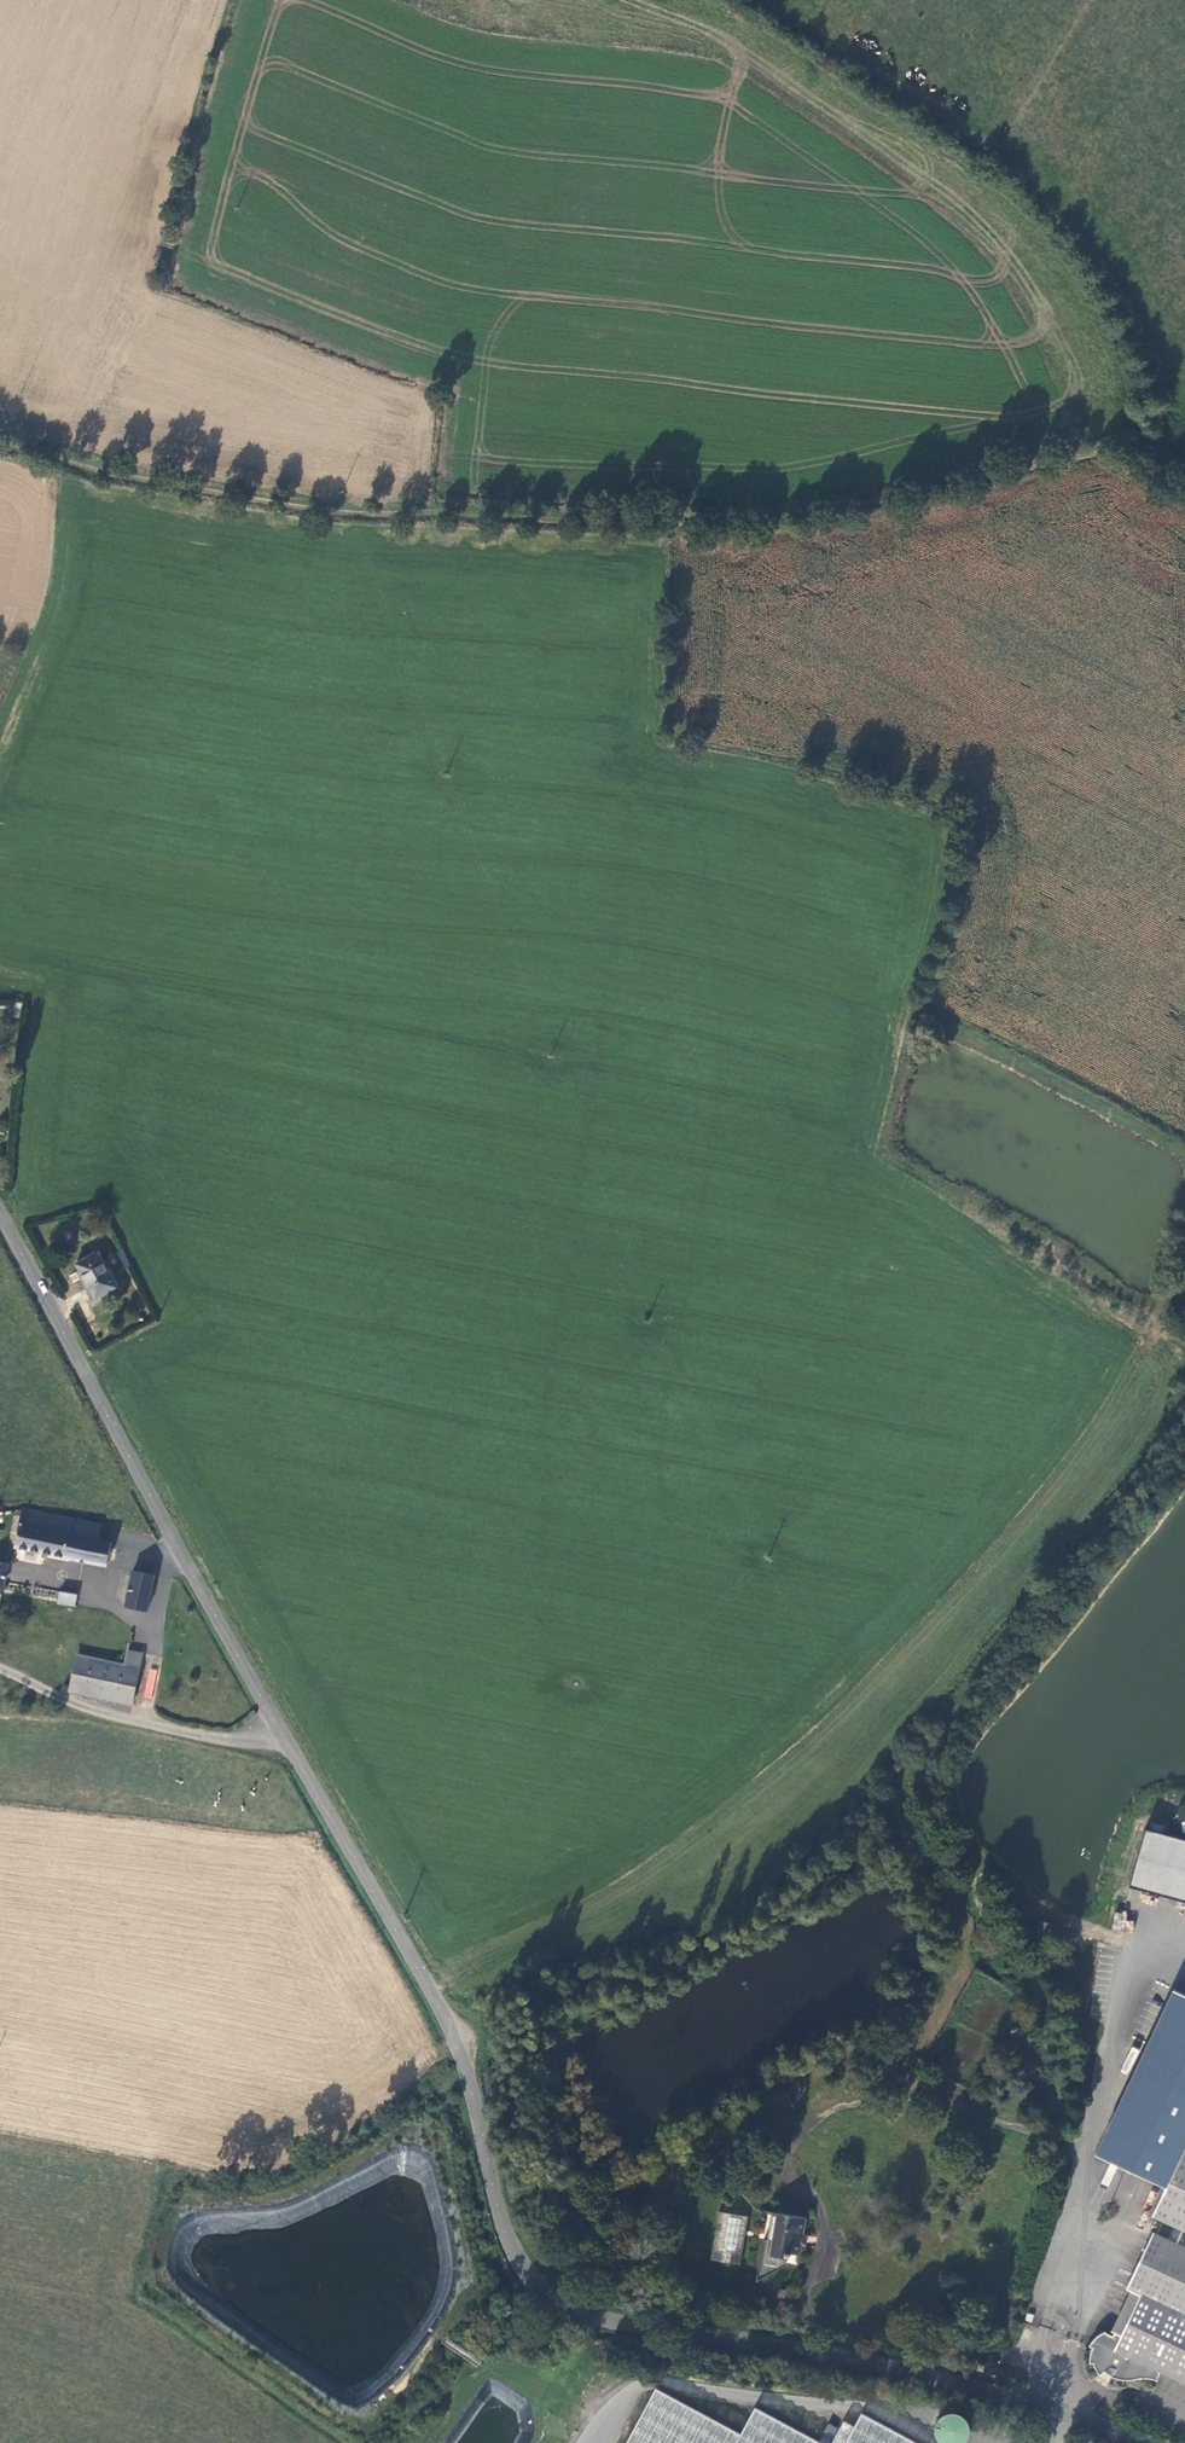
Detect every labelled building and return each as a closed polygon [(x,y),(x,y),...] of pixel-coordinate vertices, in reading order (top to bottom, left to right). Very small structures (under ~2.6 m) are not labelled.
[(118,1286),(98,1252),(77,1264),(96,1299),(118,1286)] [(103,1524),(23,1509),(16,1548),(106,1567),(112,1542),(99,1539),(103,1524)] [(9,1562),(0,1561),(0,1588),(2,1588),(9,1562)] [(148,1612),(156,1574),(135,1571),(127,1607),(148,1612)] [(78,1594),(61,1591),(58,1603),(76,1606),(78,1594)] [(134,1705),(145,1653),(130,1650),(127,1664),(78,1654),(71,1691),(134,1705)] [(1130,1888),(1184,1901),(1184,1841),(1144,1831),(1130,1888)] [(1126,1913),(1114,1912),(1113,1929),(1133,1931),(1134,1921),(1126,1920),(1126,1913)] [(1040,1923),(1037,1939),(1054,1942),(1057,1926),(1040,1923)] [(1175,1991),(1099,2152),(1167,2186),(1184,2150),(1184,1995),(1175,1991)] [(1124,2060),(1130,2064),(1139,2052),(1133,2048),(1124,2060)] [(1167,2186),(1153,2216),(1184,2231),(1184,2150),(1167,2186)] [(751,2218),(721,2213),(713,2261),(743,2266),(751,2218)] [(810,2218),(779,2213),(778,2216),(771,2256),(788,2259),(789,2254),(802,2256),(803,2257),(810,2218)] [(771,2256),(778,2216),(775,2215),(771,2240),(765,2239),(758,2282),(805,2263),(803,2260),(802,2260),(802,2256),(789,2254),(788,2259),(771,2256)] [(1128,2288),(1136,2292),(1184,2316),(1184,2247),(1155,2232),(1128,2288)] [(1136,2292),(1115,2336),(1106,2332),(1104,2332),(1102,2334),(1098,2336),(1097,2338),(1094,2341),(1093,2342),(1090,2346),(1093,2349),(1092,2353),(1091,2357),(1091,2359),(1091,2363),(1095,2363),(1096,2366),(1098,2370),(1100,2373),(1101,2375),(1112,2367),(1117,2369),(1113,2376),(1117,2378),(1121,2379),(1125,2380),(1129,2380),(1133,2380),(1141,2378),(1146,2378),(1150,2378),(1154,2379),(1158,2381),(1162,2372),(1184,2383),(1184,2316),(1136,2292)] [(1035,2309),(1032,2321),(1039,2323),(1043,2311),(1035,2309)] [(974,2367),(981,2368),(982,2362),(979,2361),(975,2360),(974,2367)] [(757,2413),(743,2440),(658,2394),(632,2442),(813,2442),(757,2413)] [(972,2424),(944,2411),(931,2439),(939,2442),(962,2442),(972,2424)] [(864,2419),(856,2432),(846,2426),(837,2442),(908,2442),(864,2419)] [(822,2442),(833,2442),(835,2439),(827,2434),(822,2442)]
